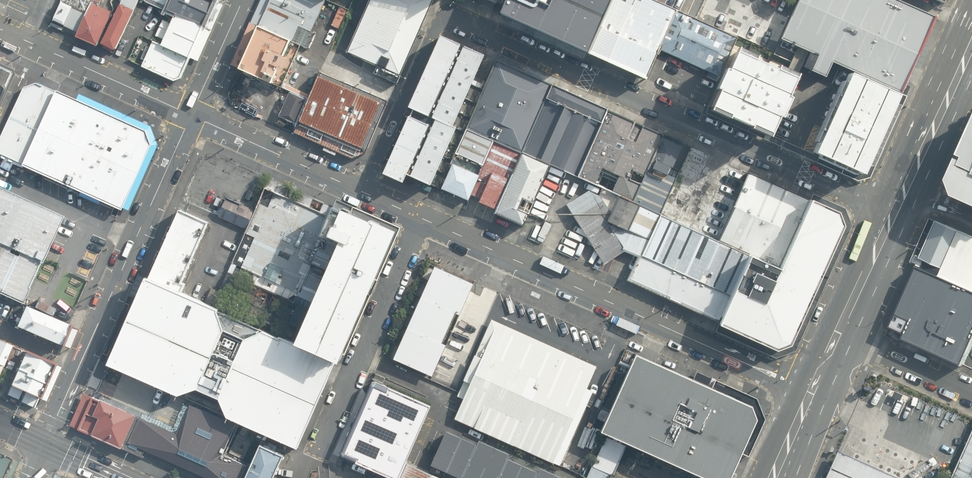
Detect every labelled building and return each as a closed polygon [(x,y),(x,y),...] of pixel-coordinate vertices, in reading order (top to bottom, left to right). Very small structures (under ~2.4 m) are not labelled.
[(53,24),(78,36),(94,0),(64,0),(53,24)] [(141,0),(125,0),(102,46),(116,52),(142,0),(141,0)] [(142,0),(171,13),(203,27),(213,1),(211,0),(142,0)] [(323,0),(269,0),(257,26),(292,42),(299,26),(311,31),(326,1),(323,0)] [(348,52),(402,75),(433,0),(370,0),(348,52)] [(617,0),(510,0),(501,21),(590,61),(617,0)] [(656,0),(617,0),(590,61),(592,62),(646,85),(648,80),(661,51),(680,11),(656,0)] [(699,20),(736,37),(771,53),(788,19),(747,0),(708,0),(699,20)] [(788,19),(779,40),(810,54),(803,70),(825,80),(832,65),(850,72),(899,95),(934,19),(891,0),(798,0),(788,19)] [(114,12),(93,4),(78,36),(100,46),(114,12)] [(699,20),(680,11),(661,51),(707,73),(705,77),(715,82),(736,37),(699,20)] [(203,27),(171,13),(157,44),(189,59),(203,27)] [(292,42),(257,26),(239,66),(279,85),(298,44),(292,42)] [(496,61),(441,35),(408,106),(412,108),(383,172),(402,182),(406,174),(440,189),(465,130),(496,61)] [(157,44),(143,38),(133,63),(176,80),(180,78),(189,59),(157,44)] [(796,81),(737,55),(708,118),(768,145),(769,142),(796,81)] [(553,86),(496,61),(465,130),(495,142),(523,154),(553,86)] [(11,76),(9,71),(0,67),(0,101),(11,76)] [(387,100),(320,71),(292,132),(350,159),(363,153),(387,100)] [(861,181),(899,95),(850,72),(843,88),(812,160),(861,181)] [(123,211),(153,145),(147,131),(37,82),(24,88),(0,138),(0,154),(24,164),(23,166),(123,211)] [(608,112),(553,86),(523,154),(549,164),(579,176),(608,112)] [(306,99),(288,91),(278,116),(296,123),(306,99)] [(662,137),(608,112),(579,176),(600,187),(631,202),(646,172),(662,137)] [(440,189),(468,199),(495,142),(465,130),(440,189)] [(951,183),(957,199),(971,206),(971,136),(951,183)] [(662,137),(646,172),(667,181),(683,146),(662,137)] [(523,154),(495,142),(468,199),(497,213),(523,154)] [(524,225),(549,164),(523,154),(497,213),(524,225)] [(667,181),(646,172),(631,202),(661,215),(674,184),(667,181)] [(750,175),(720,241),(780,268),(811,200),(750,175)] [(287,185),(270,178),(256,210),(247,228),(233,263),(243,268),(239,277),(290,300),(298,305),(290,323),(303,329),(340,243),(321,235),(334,206),(302,192),(298,201),(283,194),(287,185)] [(631,202),(600,187),(599,194),(588,190),(568,204),(603,264),(624,253),(638,259),(661,215),(631,202)] [(0,188),(0,294),(22,304),(41,265),(63,216),(0,188)] [(218,216),(247,228),(256,210),(227,197),(218,216)] [(340,243),(303,329),(297,343),(336,361),(340,362),(344,354),(346,355),(401,227),(337,199),(334,206),(321,235),(340,243)] [(841,212),(811,200),(780,268),(766,302),(736,287),(717,321),(779,350),(793,345),(846,226),(841,212)] [(180,210),(149,279),(182,293),(186,284),(182,282),(209,222),(180,210)] [(720,241),(661,215),(638,259),(627,282),(717,321),(736,287),(766,302),(780,268),(720,241)] [(929,218),(909,263),(916,267),(971,291),(971,236),(929,218)] [(460,314),(474,283),(436,266),(394,358),(433,375),(446,345),(442,343),(456,312),(460,314)] [(971,342),(971,291),(916,267),(894,316),(901,318),(896,330),(903,333),(901,340),(961,366),(971,342)] [(182,293),(149,279),(145,277),(108,365),(179,396),(181,395),(227,415),(228,417),(265,434),(298,448),(336,361),(297,343),(214,307),(182,293)] [(53,318),(25,305),(15,326),(61,347),(70,325),(53,318)] [(597,366),(492,319),(459,392),(457,396),(464,399),(455,419),(560,465),(594,391),(587,388),(597,366)] [(0,340),(0,374),(1,375),(13,345),(0,340)] [(55,364),(25,351),(9,385),(25,392),(39,399),(55,364)] [(636,354),(600,432),(606,434),(627,444),(701,477),(730,477),(758,419),(753,408),(636,354)] [(431,405),(376,382),(374,382),(372,384),(341,452),(341,455),(343,457),(392,477),(400,477),(407,462),(431,405)] [(35,408),(39,399),(25,392),(21,402),(35,408)] [(164,427),(165,424),(101,396),(100,399),(94,396),(79,429),(149,460),(152,454),(164,427)] [(248,463),(217,450),(230,421),(194,405),(181,434),(164,427),(152,454),(207,477),(242,477),(248,463)] [(951,477),(971,477),(971,430),(951,477)] [(540,468),(538,472),(509,459),(511,454),(479,440),(477,444),(447,431),(432,465),(462,477),(564,477),(540,468)] [(606,434),(587,477),(618,477),(613,476),(627,444),(606,434)] [(261,444),(245,477),(274,477),(284,455),(261,444)] [(0,453),(0,477),(3,477),(13,458),(0,453)] [(836,453),(826,477),(891,477),(836,453)] [(400,477),(443,477),(407,462),(400,477)]
